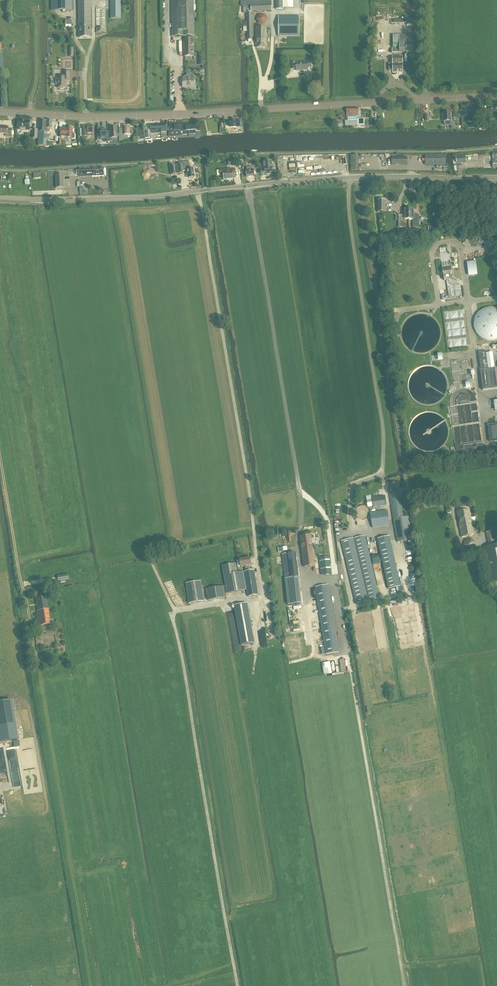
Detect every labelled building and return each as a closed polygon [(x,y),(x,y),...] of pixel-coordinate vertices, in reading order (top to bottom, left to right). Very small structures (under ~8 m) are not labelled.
[(72,11),(72,0),(51,0),(51,11),(72,11)] [(79,38),(91,38),(91,0),(79,0),(79,38)] [(121,19),(121,0),(110,0),(110,19),(121,19)] [(194,9),(194,0),(172,0),(173,37),(184,37),(184,39),(183,39),(184,57),(194,57),(194,37),(195,37),(194,22),(194,9)] [(241,1),(241,6),(247,6),(247,8),(247,12),(252,12),(262,11),(272,11),(271,4),(271,0),(257,0),(247,0),(241,1)] [(106,7),(96,8),(96,33),(106,33),(106,7)] [(247,22),(243,22),(243,26),(247,26),(247,29),(248,40),(249,40),(251,40),(253,40),(252,31),(252,21),(252,17),(252,12),(247,12),(247,13),(247,20),(247,22)] [(267,20),(268,18),(267,17),(267,16),(266,15),(265,14),(264,13),(262,13),(261,13),(260,13),(259,14),(258,15),(257,16),(257,18),(257,19),(257,20),(258,22),(259,23),(260,23),(261,24),(262,24),(264,24),(265,23),(266,22),(267,21),(267,20)] [(278,36),(299,36),(298,15),(278,15),(278,36)] [(256,47),(266,47),(266,27),(256,27),(256,47)] [(416,52),(416,35),(393,35),(393,47),(399,47),(399,48),(392,48),(392,53),(402,53),(402,52),(416,52)] [(403,73),(402,57),(392,58),(392,64),(390,64),(389,65),(389,71),(390,71),(392,71),(392,73),(403,73)] [(308,68),(311,67),(311,60),(307,61),(307,62),(296,62),(296,61),(292,61),(293,69),(296,69),(296,71),(308,70),(308,68)] [(66,81),(67,81),(70,81),(70,71),(63,71),(63,75),(58,75),(58,77),(58,79),(56,79),(56,85),(58,85),(58,88),(60,88),(61,89),(64,89),(64,88),(66,88),(66,81)] [(184,76),(184,78),(183,78),(183,88),(195,88),(195,78),(191,78),(191,74),(187,74),(187,76),(184,76)] [(352,108),(347,108),(347,117),(352,117),(358,117),(358,110),(358,108),(352,108)] [(483,111),(483,120),(488,120),(488,119),(489,119),(489,121),(491,121),(491,122),(495,122),(495,124),(496,124),(496,110),(495,110),(493,110),(489,110),(489,111),(488,111),(483,111)] [(22,121),(21,120),(19,120),(18,121),(17,130),(15,129),(15,134),(17,134),(17,130),(29,131),(30,121),(22,121)] [(46,124),(47,121),(40,121),(38,146),(46,146),(47,133),(44,133),(44,128),(45,128),(45,124),(46,124)] [(51,129),(52,129),(52,121),(47,121),(46,124),(45,124),(45,128),(44,128),(44,133),(47,133),(50,133),(51,129)] [(195,124),(179,125),(179,124),(175,124),(175,123),(172,123),(173,131),(169,131),(169,127),(168,127),(168,131),(169,131),(169,133),(169,137),(180,136),(180,135),(196,134),(195,124)] [(151,134),(161,133),(161,125),(151,125),(151,134)] [(124,135),(119,135),(119,141),(122,141),(122,139),(127,139),(127,135),(130,135),(132,135),(132,131),(131,130),(130,130),(130,126),(124,127),(124,135)] [(8,127),(0,127),(0,134),(6,134),(5,136),(11,136),(12,130),(8,129),(8,127)] [(72,129),(71,128),(69,128),(68,129),(67,129),(61,129),(61,138),(67,138),(67,139),(72,139),(74,139),(75,135),(74,135),(72,135),(73,129),(72,129)] [(101,128),(98,128),(98,132),(101,132),(101,140),(104,140),(104,142),(108,142),(108,133),(108,130),(104,130),(104,129),(102,129),(102,130),(101,130),(101,128)] [(111,133),(108,133),(108,142),(112,142),(111,139),(118,139),(117,128),(111,128),(111,133)] [(444,155),(425,155),(425,167),(445,167),(444,155)] [(262,167),(261,169),(261,171),(261,176),(263,176),(264,176),(265,176),(266,176),(269,175),(270,175),(272,175),(273,175),(272,167),(272,166),(271,161),(270,162),(269,162),(269,161),(266,161),(266,162),(265,162),(264,162),(264,164),(263,164),(263,167),(262,167)] [(170,166),(171,175),(176,174),(179,174),(183,173),(183,171),(187,171),(188,179),(195,178),(193,168),(190,169),(189,163),(187,163),(170,166)] [(87,175),(92,175),(92,176),(104,176),(104,167),(79,168),(79,176),(88,176),(87,175)] [(246,171),(247,177),(254,176),(254,170),(252,170),(252,167),(247,168),(247,171),(246,171)] [(236,176),(235,172),(232,173),(232,172),(228,173),(228,170),(220,170),(220,176),(223,176),(224,180),(233,179),(233,176),(236,176)] [(64,187),(64,175),(48,176),(48,188),(56,188),(64,187)] [(409,220),(409,209),(404,209),(404,215),(399,215),(399,228),(405,228),(405,220),(409,220)] [(414,215),(414,209),(409,209),(409,220),(413,220),(413,228),(419,228),(419,215),(414,215)] [(452,273),(450,260),(441,261),(443,274),(444,281),(451,280),(450,273),(452,273)] [(477,262),(468,263),(469,277),(478,276),(477,262)] [(477,314),(475,317),(474,320),(474,324),(474,327),(475,330),(476,333),(478,336),(481,338),(483,339),(486,340),(489,341),(492,341),(495,340),(496,339),(496,309),(496,308),(493,307),(489,307),(486,308),(482,309),(481,310),(479,311),(477,314)] [(495,368),(488,369),(485,351),(478,352),(481,370),(480,370),(483,391),(496,389),(496,386),(495,368)] [(488,426),(491,442),(496,441),(496,424),(488,426)] [(403,489),(399,490),(398,483),(388,485),(398,542),(412,540),(408,517),(403,517),(400,498),(404,497),(403,489)] [(373,508),(386,506),(385,496),(372,498),(373,508)] [(373,528),(390,525),(387,510),(370,513),(373,528)] [(461,538),(474,535),(469,510),(457,512),(461,538)] [(304,567),(315,566),(312,539),(314,538),(314,535),(311,536),(311,535),(300,537),(304,567)] [(369,601),(380,598),(365,536),(354,538),(369,601)] [(388,589),(400,587),(390,537),(378,539),(388,589)] [(356,604),(368,601),(354,538),(341,541),(356,604)] [(474,549),(476,544),(472,539),(466,540),(464,546),(468,550),(474,549)] [(496,581),(496,545),(485,547),(491,582),(496,581)] [(300,595),(298,577),(295,553),(282,554),(285,579),(287,596),(288,605),(301,604),(300,595)] [(329,557),(319,558),(322,575),(332,573),(329,557)] [(231,564),(222,566),(227,594),(247,590),(248,597),(259,595),(254,568),(249,569),(249,566),(251,566),(250,558),(244,559),(240,560),(237,561),(238,567),(241,567),(245,567),(246,572),(238,573),(236,564),(231,564)] [(189,603),(204,601),(201,581),(186,583),(189,603)] [(339,653),(336,635),(328,585),(315,587),(326,655),(339,653)] [(206,589),(208,600),(226,597),(224,586),(206,589)] [(49,609),(48,609),(46,597),(36,599),(38,610),(37,611),(39,626),(51,624),(49,609)] [(241,645),(254,643),(247,604),(234,606),(241,645)] [(0,702),(0,743),(6,742),(18,740),(17,736),(12,700),(0,702)]
